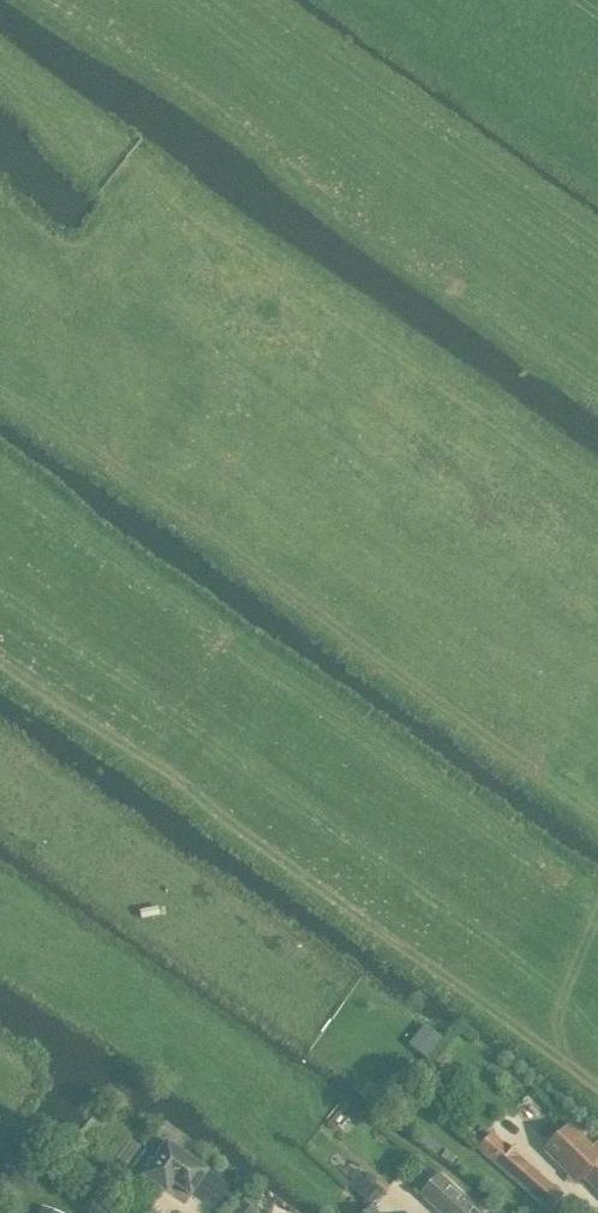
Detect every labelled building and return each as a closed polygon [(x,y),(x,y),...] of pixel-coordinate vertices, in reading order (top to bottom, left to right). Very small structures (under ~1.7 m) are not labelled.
[(410,1044),(430,1059),(446,1039),(426,1024),(410,1044)] [(579,1184),(584,1178),(597,1192),(597,1142),(594,1146),(572,1124),(546,1151),(579,1184)] [(480,1150),(550,1210),(563,1194),(494,1135),(480,1150)] [(143,1175),(161,1187),(162,1188),(168,1179),(191,1195),(208,1170),(167,1141),(143,1175)] [(381,1195),(359,1174),(349,1185),(371,1206),(381,1195)] [(441,1212),(483,1212),(442,1174),(422,1195),(441,1212)] [(233,1211),(235,1212),(250,1212),(248,1212),(261,1195),(251,1187),(250,1188),(233,1211)]
